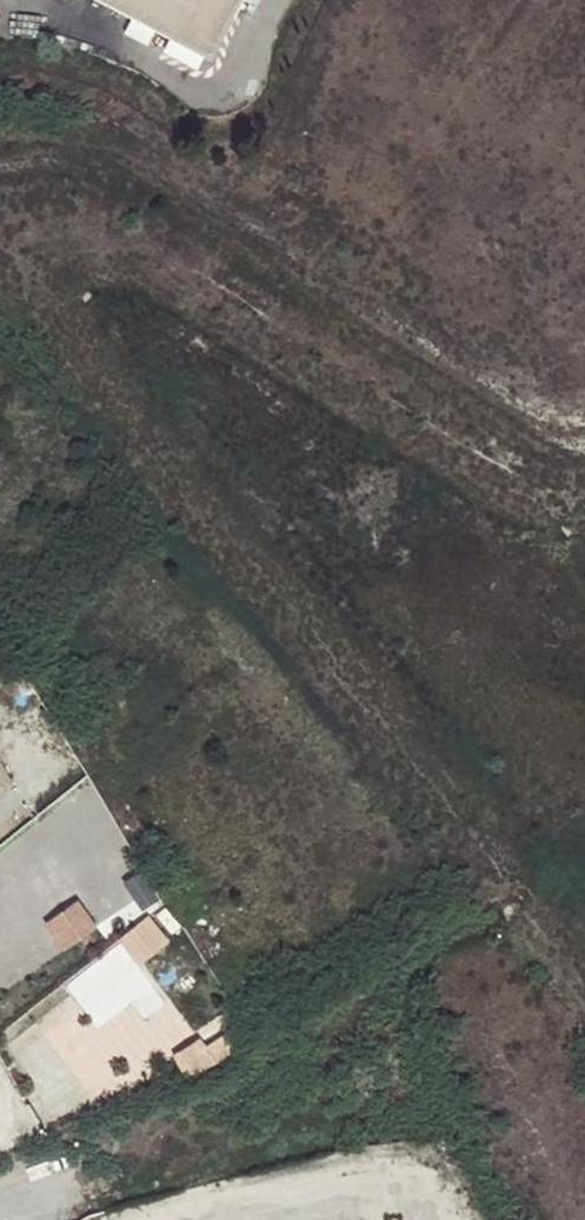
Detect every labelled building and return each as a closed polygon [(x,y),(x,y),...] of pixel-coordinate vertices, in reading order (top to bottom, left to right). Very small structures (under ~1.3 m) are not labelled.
[(209,50),(236,0),(114,0),(209,50)] [(64,948),(98,922),(77,894),(42,919),(64,948)] [(122,933),(139,955),(165,935),(148,913),(122,933)]
